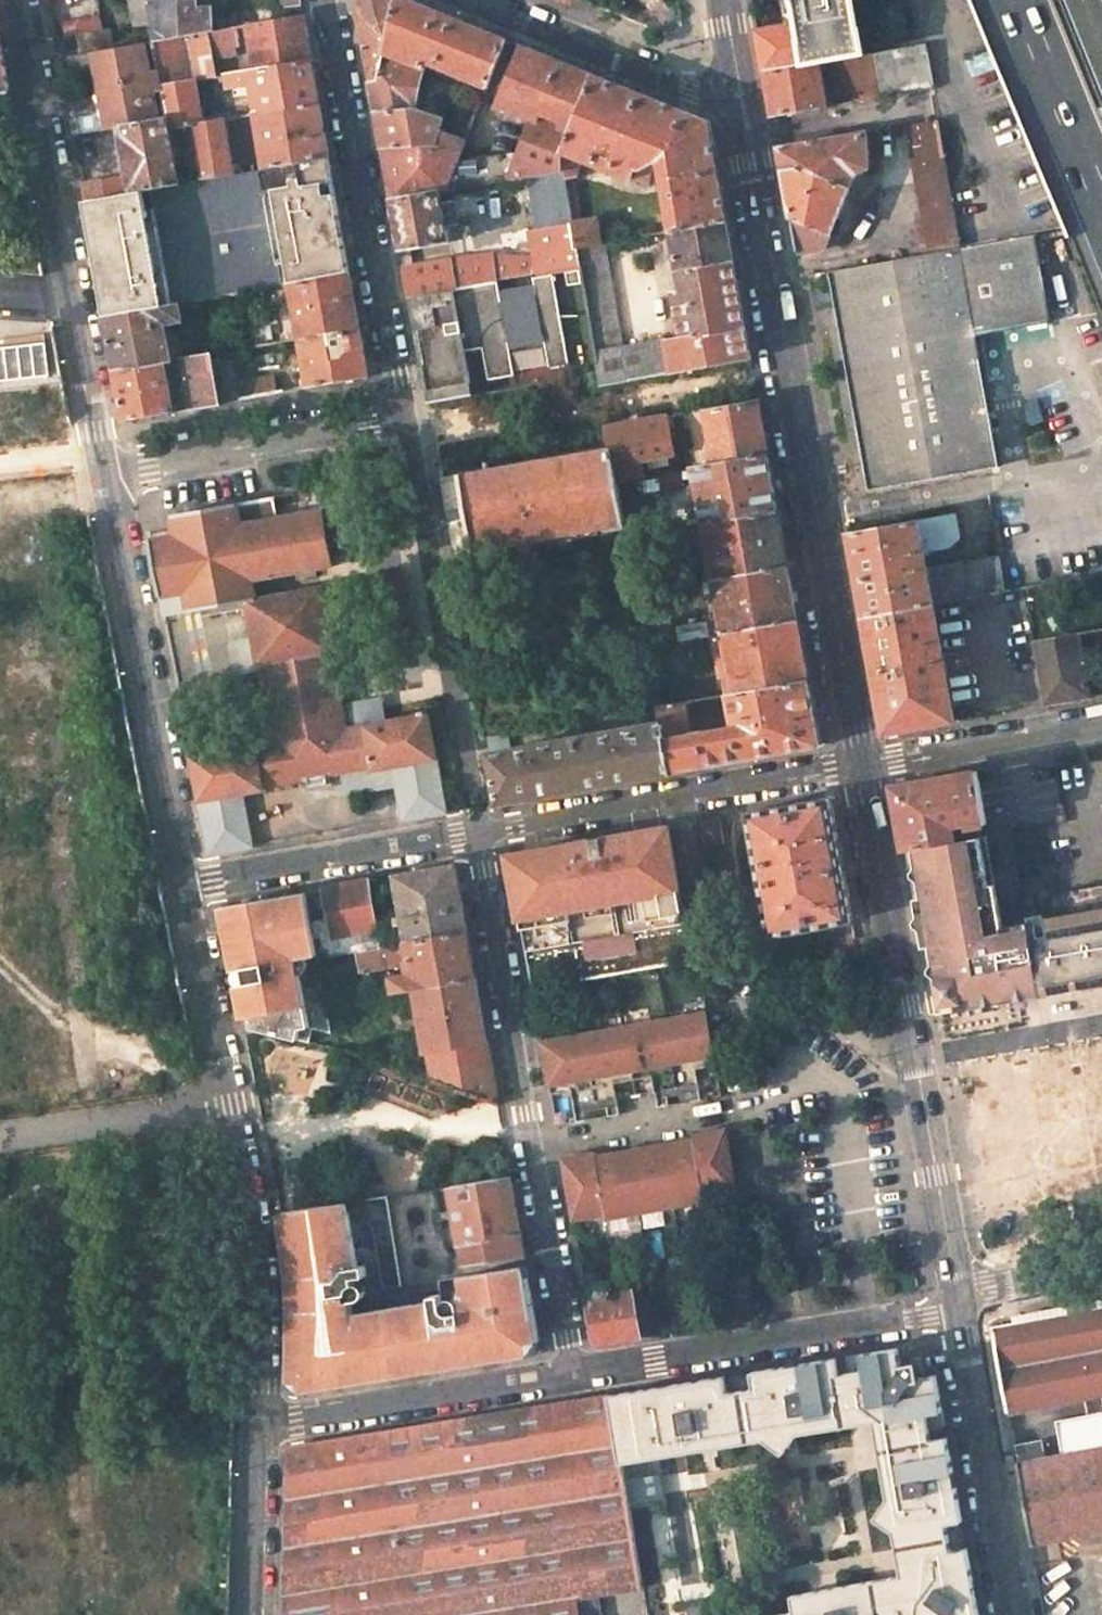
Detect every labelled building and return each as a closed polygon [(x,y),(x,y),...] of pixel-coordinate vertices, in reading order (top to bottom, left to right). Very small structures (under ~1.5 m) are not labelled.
[(133,21),(119,24),(123,46),(141,43),(152,41),(144,1),(144,0),(129,0),(133,21)] [(144,1),(152,41),(177,36),(177,11),(177,0),(150,0),(144,1)] [(357,11),(368,75),(376,50),(392,0),(361,0),(357,11)] [(376,50),(422,67),(423,63),(486,88),(506,38),(410,0),(392,0),(376,50)] [(796,20),(756,27),(763,69),(817,60),(834,58),(850,55),(863,53),(854,0),(792,0),(796,20)] [(270,20),(267,3),(220,12),(223,28),(234,26),(248,24),(270,20)] [(208,5),(177,11),(177,36),(212,30),(208,5)] [(100,13),(72,18),(75,32),(103,26),(100,13)] [(248,24),(255,67),(310,58),(302,14),(270,20),(248,24)] [(108,25),(103,26),(75,32),(78,46),(112,40),(108,25)] [(211,47),(236,42),(234,26),(223,28),(212,30),(177,36),(152,41),(157,68),(160,85),(191,79),(215,75),(211,47)] [(926,42),(874,51),(878,78),(881,95),(934,86),(926,42)] [(141,43),(123,46),(58,58),(59,66),(60,73),(88,68),(94,67),(107,127),(122,124),(155,118),(150,90),(161,88),(160,85),(157,68),(146,71),(141,43)] [(565,62),(521,45),(499,104),(536,119),(524,151),(455,162),(445,187),(532,172),(561,167),(593,74),(565,62)] [(9,96),(0,46),(0,98),(9,96)] [(422,67),(376,50),(368,75),(373,100),(375,111),(413,107),(422,67)] [(850,55),(834,58),(839,85),(846,83),(849,101),(881,95),(878,78),(855,82),(850,55)] [(248,83),(253,112),(318,100),(314,79),(310,58),(255,67),(222,73),(225,87),(248,83)] [(817,60),(763,69),(766,87),(771,113),(825,105),(817,60)] [(88,68),(96,110),(100,128),(107,127),(94,67),(88,68)] [(561,167),(570,221),(575,246),(601,241),(597,217),(582,219),(575,172),(580,157),(643,183),(652,160),(656,157),(669,224),(663,223),(658,223),(659,231),(662,230),(670,229),(725,220),(715,164),(707,119),(625,86),(593,74),(561,167)] [(198,123),(191,79),(160,85),(161,88),(166,115),(169,129),(184,126),(198,123)] [(425,97),(421,110),(444,118),(449,106),(425,97)] [(318,100),(253,112),(262,166),(328,155),(323,127),(318,100)] [(439,188),(445,187),(455,162),(462,145),(438,135),(444,118),(421,110),(413,107),(375,111),(383,158),(390,197),(439,188)] [(96,110),(69,115),(70,120),(72,133),(100,128),(96,110)] [(242,114),(222,118),(226,140),(233,139),(231,124),(243,122),(242,114)] [(179,182),(177,173),(169,129),(166,115),(155,118),(122,124),(133,179),(135,189),(179,182)] [(232,171),(226,140),(222,118),(198,123),(206,176),(232,171)] [(938,118),(906,123),(923,219),(915,220),(921,252),(961,245),(938,118)] [(184,126),(192,171),(194,178),(206,176),(198,123),(184,126)] [(884,165),(879,128),(777,145),(785,189),(796,250),(824,245),(854,173),(871,167),(879,165),(884,165)] [(333,187),(328,155),(262,166),(232,171),(243,234),(338,217),(333,187)] [(532,172),(541,226),(570,221),(561,167),(532,172)] [(188,245),(243,234),(232,171),(206,176),(194,178),(179,182),(135,189),(125,191),(84,198),(89,222),(100,284),(193,268),(188,245)] [(179,182),(194,178),(192,171),(177,173),(179,182)] [(122,176),(81,184),(84,198),(125,191),(123,180),(122,176)] [(135,189),(133,179),(123,180),(125,191),(135,189)] [(460,220),(456,198),(442,200),(439,188),(390,197),(395,224),(400,250),(448,241),(445,223),(460,220)] [(338,217),(243,234),(188,245),(193,268),(199,299),(229,294),(289,282),(348,271),(338,217)] [(734,269),(725,220),(670,229),(680,287),(672,289),(679,335),(664,337),(670,370),(750,356),(734,269)] [(501,278),(536,272),(551,269),(564,267),(578,264),(575,246),(570,221),(541,226),(528,228),(533,256),(489,253),(455,256),(402,265),(406,283),(408,296),(501,278)] [(659,231),(646,233),(648,242),(664,239),(662,230),(659,231)] [(961,245),(921,252),(828,268),(867,488),(986,467),(999,465),(975,334),(970,307),(975,306),(987,332),(1043,321),(1026,234),(961,245)] [(594,350),(625,344),(607,240),(601,241),(575,246),(578,264),(581,278),(594,350)] [(578,264),(564,267),(566,280),(581,278),(578,264)] [(185,302),(199,299),(193,268),(100,284),(106,317),(185,302)] [(551,269),(536,272),(540,292),(557,302),(551,269)] [(289,282),(299,336),(358,324),(353,299),(348,271),(289,282)] [(497,318),(422,329),(423,339),(433,388),(470,381),(464,349),(482,346),(487,378),(513,373),(507,340),(544,334),(546,347),(565,344),(557,302),(540,292),(536,272),(501,278),(508,294),(497,318)] [(501,278),(408,296),(411,310),(418,308),(434,306),(437,323),(421,326),(422,329),(497,318),(508,294),(501,278)] [(229,294),(199,299),(185,302),(188,318),(196,323),(233,315),(229,294)] [(111,344),(116,370),(164,361),(173,359),(166,322),(188,318),(185,302),(106,317),(111,344)] [(434,306),(418,308),(421,326),(437,323),(434,306)] [(970,307),(975,334),(987,332),(975,306),(970,307)] [(363,350),(358,324),(299,336),(308,385),(367,374),(363,350)] [(271,327),(251,331),(254,344),(274,340),(271,327)] [(236,333),(221,336),(223,350),(239,347),(236,333)] [(599,383),(670,370),(664,337),(625,344),(594,350),(599,383)] [(186,342),(188,356),(201,354),(199,340),(186,342)] [(204,343),(206,353),(213,352),(218,351),(217,340),(204,343)] [(0,349),(0,381),(49,376),(45,344),(0,349)] [(546,347),(549,364),(568,361),(565,344),(546,347)] [(188,356),(181,358),(191,408),(222,402),(215,364),(213,352),(206,353),(201,354),(188,356)] [(116,370),(126,420),(173,411),(164,361),(116,370)] [(232,361),(215,364),(222,402),(239,399),(236,382),(232,361)] [(275,375),(236,382),(239,399),(278,391),(275,375)] [(425,389),(427,402),(472,394),(470,381),(433,388),(425,389)] [(757,399),(703,409),(712,461),(767,452),(763,430),(757,399)] [(692,410),(637,420),(607,425),(611,446),(616,473),(640,469),(636,442),(667,436),(668,431),(695,426),(692,410)] [(611,446),(513,465),(441,478),(447,513),(454,550),(624,519),(619,493),(617,481),(616,473),(611,446)] [(712,461),(692,465),(698,494),(683,496),(685,509),(700,506),(702,520),(777,507),(772,481),(767,452),(712,461)] [(659,473),(661,486),(681,483),(678,469),(659,473)] [(661,486),(659,473),(617,481),(619,493),(661,486)] [(272,498),(174,516),(178,536),(149,541),(162,602),(164,616),(248,599),(255,598),(252,576),(329,561),(320,510),(276,518),(272,498)] [(702,520),(709,559),(712,579),(787,565),(782,536),(777,509),(777,507),(702,520)] [(854,571),(862,616),(934,603),(971,597),(964,563),(964,561),(926,568),(924,551),(947,547),(960,538),(955,512),(847,531),(854,571)] [(1002,591),(996,558),(964,563),(971,597),(1002,591)] [(712,579),(709,559),(702,560),(706,580),(712,579)] [(792,591),(787,565),(712,579),(722,633),(797,620),(792,591)] [(658,602),(698,594),(696,582),(637,592),(641,611),(659,608),(658,602)] [(319,586),(255,598),(248,599),(256,636),(237,639),(232,646),(237,669),(242,672),(262,668),(275,738),(191,754),(210,855),(256,846),(245,792),(262,789),(261,784),(369,764),(370,769),(390,766),(402,819),(446,811),(428,710),(345,725),(319,586)] [(873,674),(883,733),(959,719),(949,669),(946,670),(934,603),(862,616),(873,674)] [(722,633),(724,645),(733,691),(808,678),(801,643),(797,620),(722,633)] [(1078,631),(1034,638),(1045,704),(1068,700),(1089,696),(1086,680),(1082,657),(1078,631)] [(585,632),(570,635),(585,718),(631,709),(620,644),(588,649),(585,632)] [(724,645),(722,633),(715,635),(717,647),(724,645)] [(1096,654),(1082,657),(1086,680),(1100,678),(1096,654)] [(682,700),(658,705),(660,715),(661,720),(670,771),(820,744),(814,712),(808,678),(733,691),(725,693),(730,724),(688,732),(682,700)] [(658,705),(631,709),(585,718),(494,734),(487,735),(489,745),(660,715),(658,705)] [(491,720),(484,722),(487,735),(494,734),(491,720)] [(490,750),(499,802),(535,795),(648,775),(670,771),(661,720),(490,750)] [(974,771),(893,785),(899,817),(905,847),(954,839),(951,822),(965,819),(966,825),(984,822),(974,771)] [(830,796),(747,811),(770,936),(853,922),(842,865),(830,796)] [(725,842),(720,816),(700,820),(705,846),(725,842)] [(691,952),(669,825),(639,831),(534,849),(508,854),(531,981),(691,952)] [(996,926),(979,834),(954,839),(905,847),(923,950),(930,948),(934,967),(938,995),(949,1003),(1035,988),(1023,922),(996,926)] [(394,875),(405,939),(467,927),(456,863),(428,869),(394,875)] [(376,878),(368,880),(371,897),(380,895),(376,878)] [(356,952),(353,931),(376,928),(371,897),(368,880),(346,884),(322,888),(329,926),(307,931),(312,959),(319,958),(356,952)] [(301,892),(220,907),(226,940),(232,972),(312,959),(307,931),(301,892)] [(1022,915),(1023,922),(1035,988),(1101,976),(1101,902),(1022,915)] [(378,944),(379,948),(356,952),(359,972),(409,964),(412,975),(391,979),(392,990),(414,986),(476,976),(471,952),(467,927),(405,939),(378,944)] [(378,944),(376,928),(353,931),(356,952),(379,948),(378,944)] [(232,972),(240,1014),(251,1013),(327,1000),(319,958),(312,959),(232,972)] [(370,978),(372,993),(392,990),(391,979),(390,974),(370,978)] [(414,986),(427,1060),(431,1081),(498,1102),(480,1002),(476,976),(414,986)] [(251,1013),(253,1028),(261,1030),(312,1044),(316,1029),(334,1036),(327,1000),(251,1013)] [(704,1003),(540,1033),(545,1061),(710,1032),(704,1003)] [(710,1032),(545,1061),(548,1077),(568,1073),(611,1066),(648,1059),(690,1051),(712,1047),(710,1032)] [(368,1060),(431,1081),(427,1060),(374,1042),(368,1060)] [(714,1055),(712,1047),(690,1051),(692,1059),(714,1055)] [(721,1095),(714,1055),(692,1059),(699,1099),(721,1095)] [(648,1059),(611,1066),(612,1074),(649,1067),(648,1059)] [(649,1067),(612,1074),(619,1114),(656,1107),(649,1067)] [(570,1082),(568,1073),(548,1077),(550,1085),(570,1082)] [(577,1122),(570,1082),(550,1085),(557,1125),(577,1122)] [(597,1152),(563,1158),(574,1220),(607,1214),(665,1204),(699,1198),(688,1136),(654,1142),(655,1146),(597,1156),(597,1152)] [(511,1175),(450,1184),(463,1263),(525,1254),(517,1210),(511,1175)] [(352,1200),(283,1210),(291,1282),(292,1323),(383,1308),(383,1302),(362,1306),(361,1292),(369,1291),(371,1289),(371,1286),(371,1283),(369,1280),(367,1279),(362,1280),(361,1274),(370,1273),(368,1260),(361,1260),(352,1200)] [(665,1204),(607,1214),(608,1218),(666,1208),(665,1204)] [(444,1304),(443,1298),(442,1292),(383,1302),(383,1308),(292,1323),(292,1394),(542,1350),(536,1319),(529,1278),(527,1266),(460,1276),(462,1288),(458,1296),(458,1301),(444,1304)] [(596,1274),(584,1276),(586,1287),(599,1284),(596,1274)] [(608,1283),(599,1284),(586,1287),(596,1343),(642,1335),(635,1295),(611,1299),(608,1283)] [(992,1325),(1007,1410),(1101,1392),(1101,1305),(1028,1318),(992,1325)] [(733,1393),(742,1442),(761,1439),(794,1433),(872,1420),(884,1494),(871,1513),(891,1529),(898,1571),(787,1590),(789,1607),(772,1609),(773,1614),(978,1614),(977,1607),(967,1550),(953,1553),(948,1522),(961,1519),(955,1483),(947,1442),(934,1445),(931,1430),(945,1428),(935,1377),(924,1378),(920,1356),(897,1360),(895,1349),(844,1357),(848,1373),(835,1375),(832,1359),(778,1368),(750,1373),(752,1390),(733,1393)] [(679,1385),(608,1397),(620,1462),(742,1442),(733,1393),(722,1395),(720,1378),(679,1385)] [(608,1397),(555,1406),(589,1597),(610,1594),(642,1588),(620,1462),(608,1397)] [(283,1614),(592,1614),(591,1608),(589,1597),(555,1406),(449,1424),(288,1451),(283,1614)] [(794,1433),(761,1439),(780,1452),(794,1433)] [(1045,1455),(1042,1437),(1016,1442),(1019,1460),(1045,1455)] [(1101,1527),(1101,1448),(1017,1464),(1031,1540),(1101,1527)] [(589,1597),(591,1608),(599,1607),(601,1614),(613,1614),(610,1594),(589,1597)] [(592,1614),(601,1614),(599,1607),(591,1608),(592,1614)]
